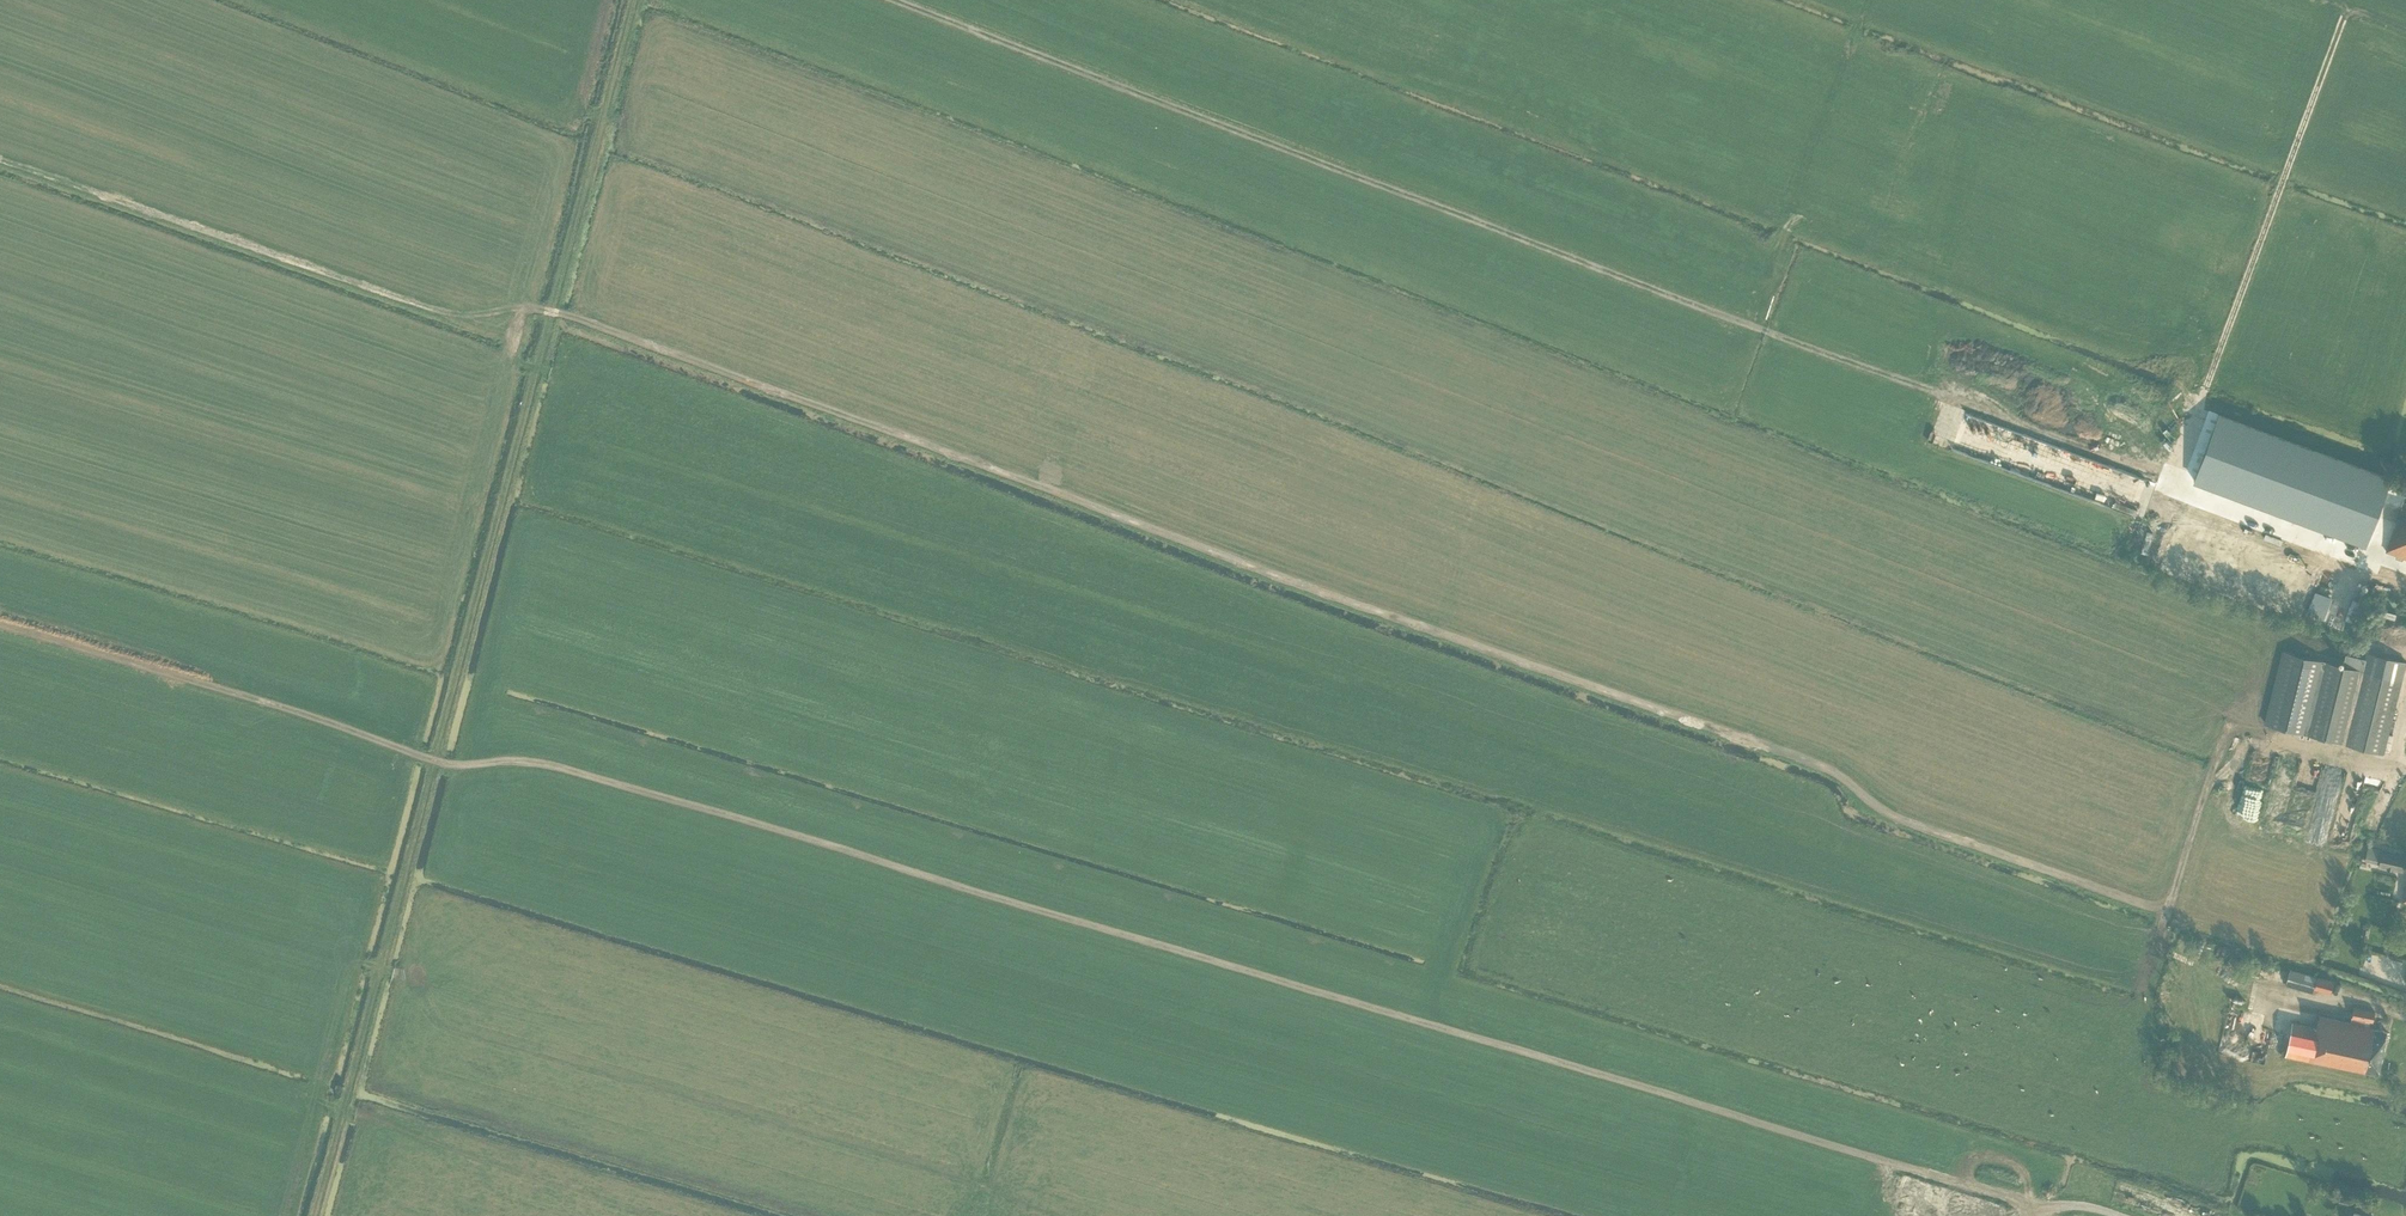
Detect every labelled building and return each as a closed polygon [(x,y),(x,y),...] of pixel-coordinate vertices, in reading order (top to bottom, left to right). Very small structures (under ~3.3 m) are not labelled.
[(2366,545),(2391,479),(2218,414),(2194,480),(2366,545)] [(2404,503),(2386,551),(2405,559),(2405,504),(2404,503)] [(2401,682),(2323,662),(2305,735),(2383,754),(2401,682)] [(2381,852),(2368,850),(2366,861),(2402,869),(2405,857),(2381,852)] [(2314,990),(2331,995),(2334,982),(2290,969),(2285,986),(2313,994),(2314,990)] [(2375,1012),(2354,1008),(2352,1017),(2351,1022),(2319,1016),(2316,1028),(2292,1022),(2285,1055),(2377,1075),(2387,1031),(2372,1028),(2372,1027),(2368,1026),(2369,1021),(2373,1022),(2375,1012)] [(2350,1199),(2341,1197),(2339,1204),(2348,1206),(2350,1199)] [(2371,1213),(2347,1206),(2344,1215),(2370,1215),(2371,1213)]
